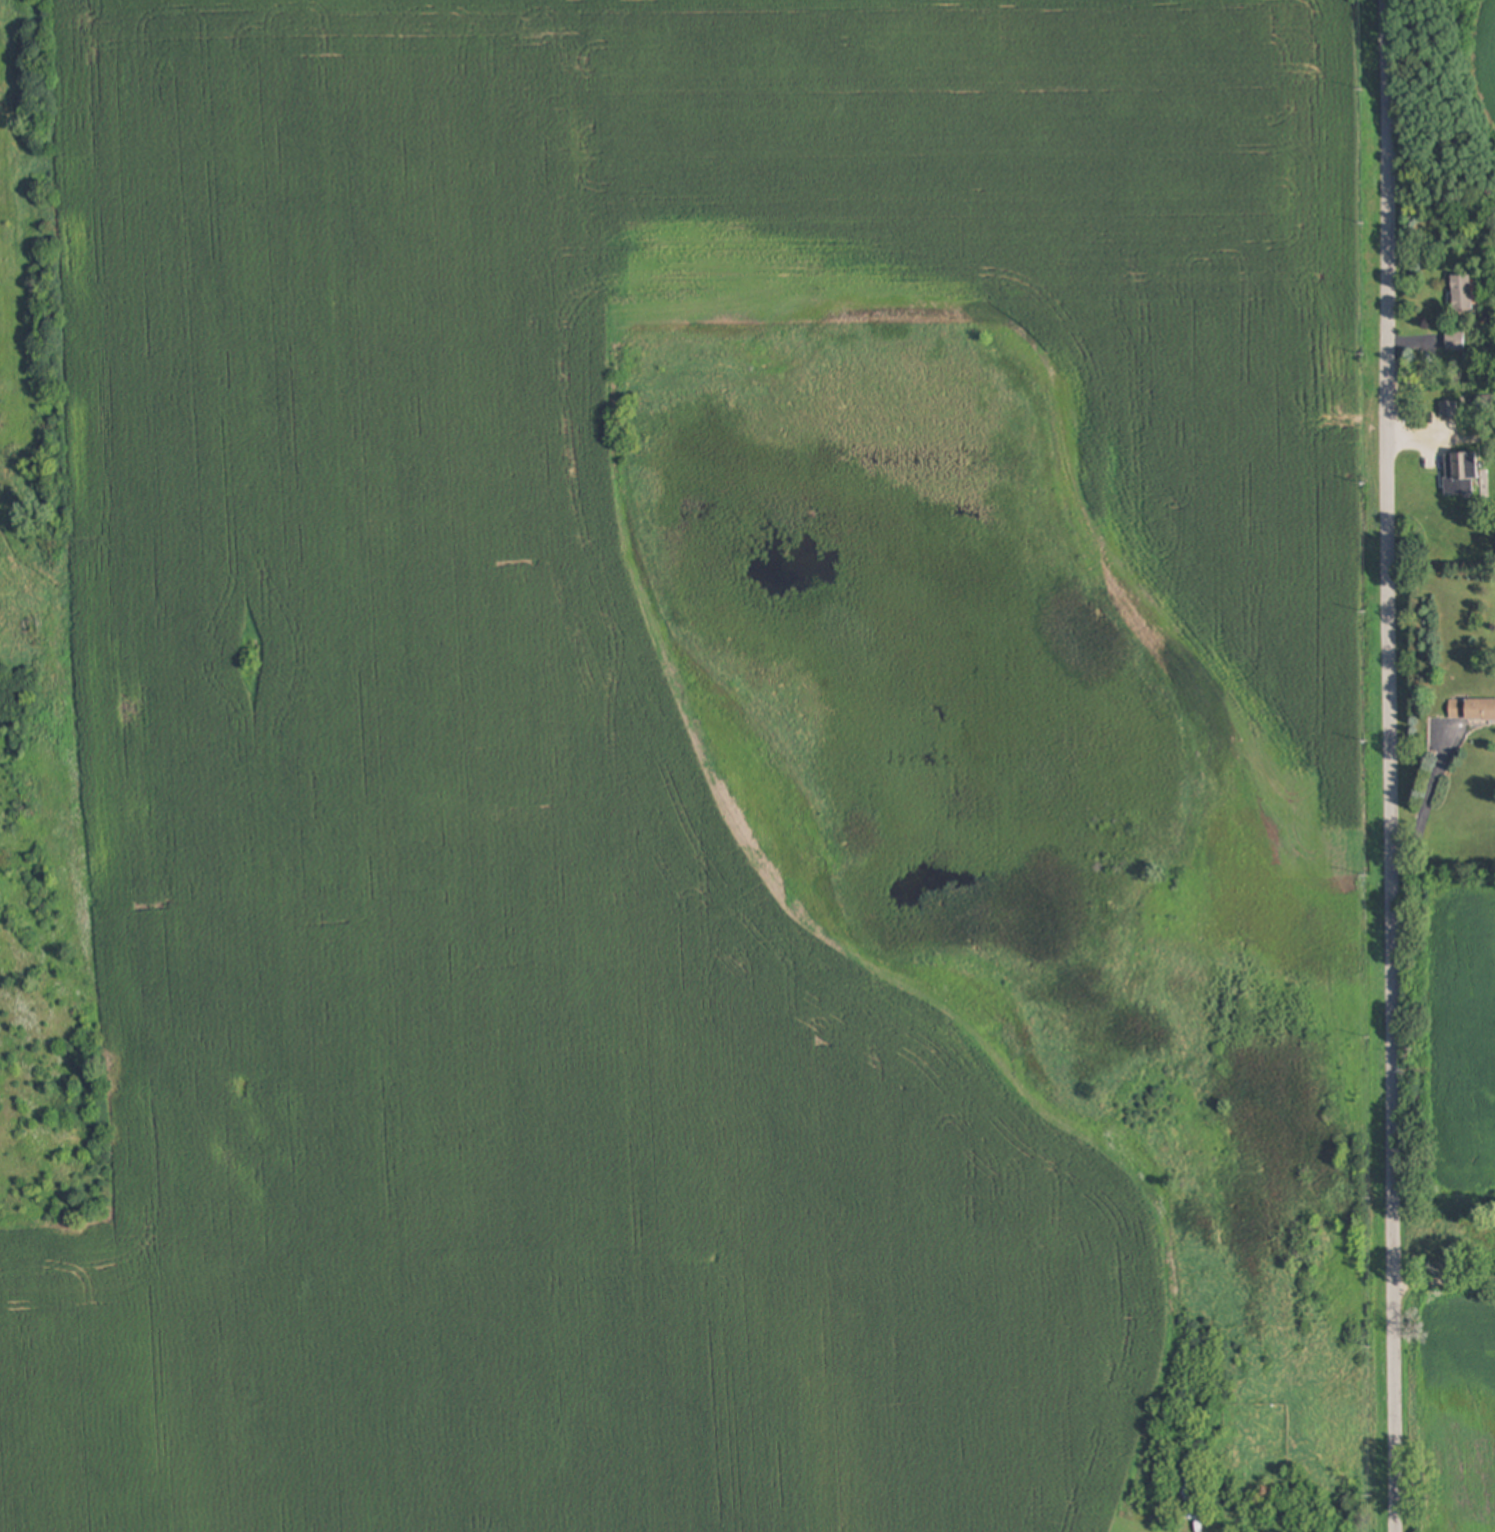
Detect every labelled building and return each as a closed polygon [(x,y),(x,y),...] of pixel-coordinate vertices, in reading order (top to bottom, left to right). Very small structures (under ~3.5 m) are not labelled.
[(1452,312),(1472,312),(1472,276),(1452,276),(1452,312)] [(1445,352),(1466,352),(1466,332),(1445,332),(1445,352)] [(1455,403),(1439,403),(1439,418),(1455,418),(1455,403)] [(1477,455),(1444,455),(1444,496),(1478,495),(1477,455)] [(1449,720),(1494,720),(1494,700),(1449,700),(1449,720)]
